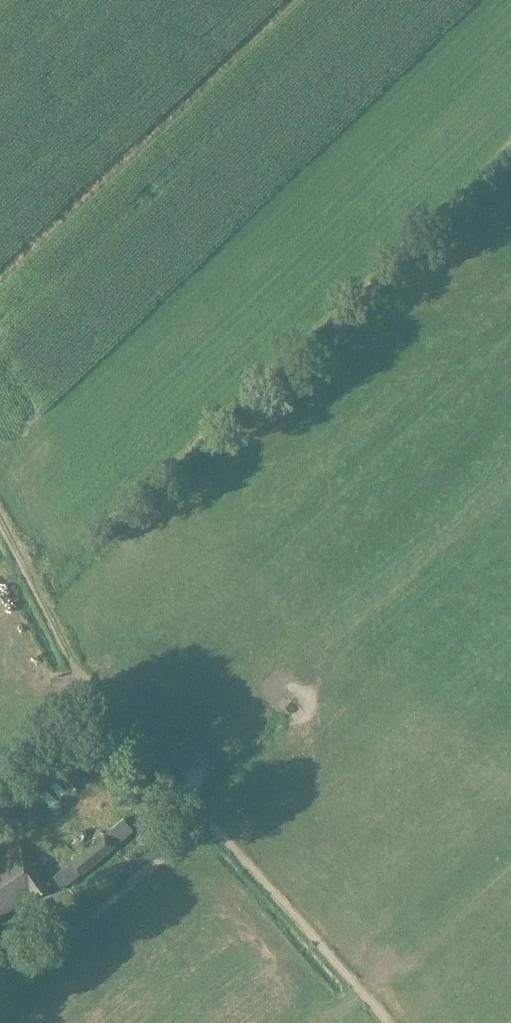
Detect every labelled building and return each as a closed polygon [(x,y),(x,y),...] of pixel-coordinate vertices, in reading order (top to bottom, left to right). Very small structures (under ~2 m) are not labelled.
[(32,794),(50,808),(63,790),(45,776),(32,794)] [(97,865),(95,862),(112,847),(131,831),(120,820),(101,836),(87,848),(86,846),(67,861),(80,878),(97,865)] [(28,895),(32,900),(46,889),(29,863),(31,862),(18,842),(0,854),(3,859),(0,861),(0,914),(28,895)]
